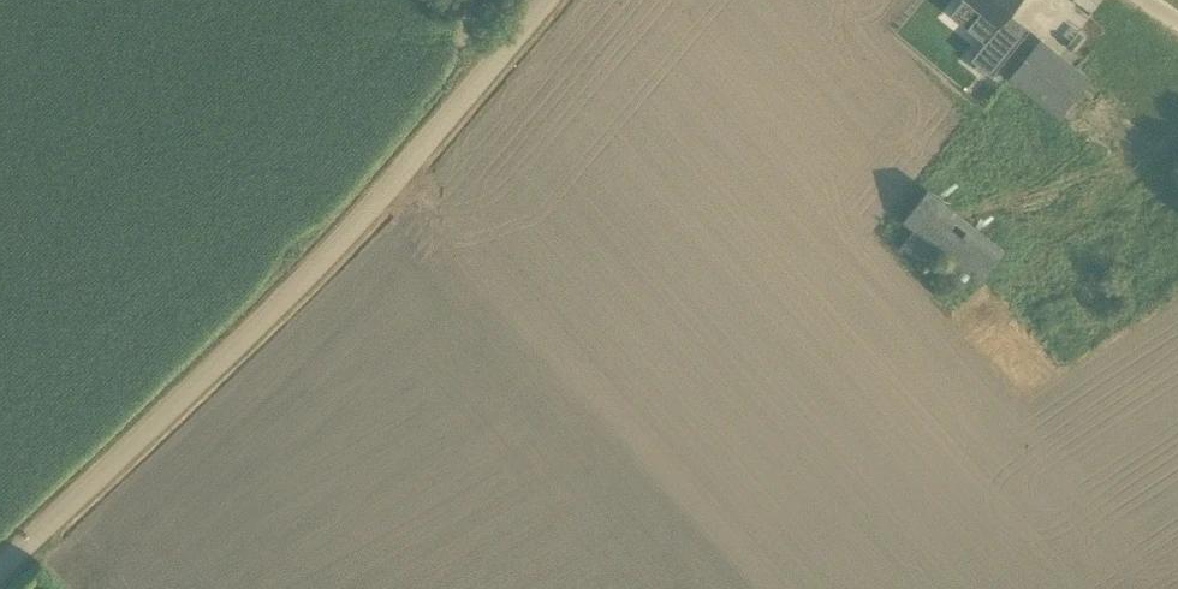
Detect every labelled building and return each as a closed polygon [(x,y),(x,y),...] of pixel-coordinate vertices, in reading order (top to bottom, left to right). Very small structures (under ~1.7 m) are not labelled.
[(985,16),(971,32),(989,47),(983,55),(998,67),(1023,37),(1008,25),(1028,0),(967,0),(966,0),(985,16)] [(1059,118),(1090,81),(1040,40),(1009,77),(1059,118)] [(903,223),(912,230),(902,243),(958,287),(968,274),(977,281),(1000,252),(926,194),(903,223)]
